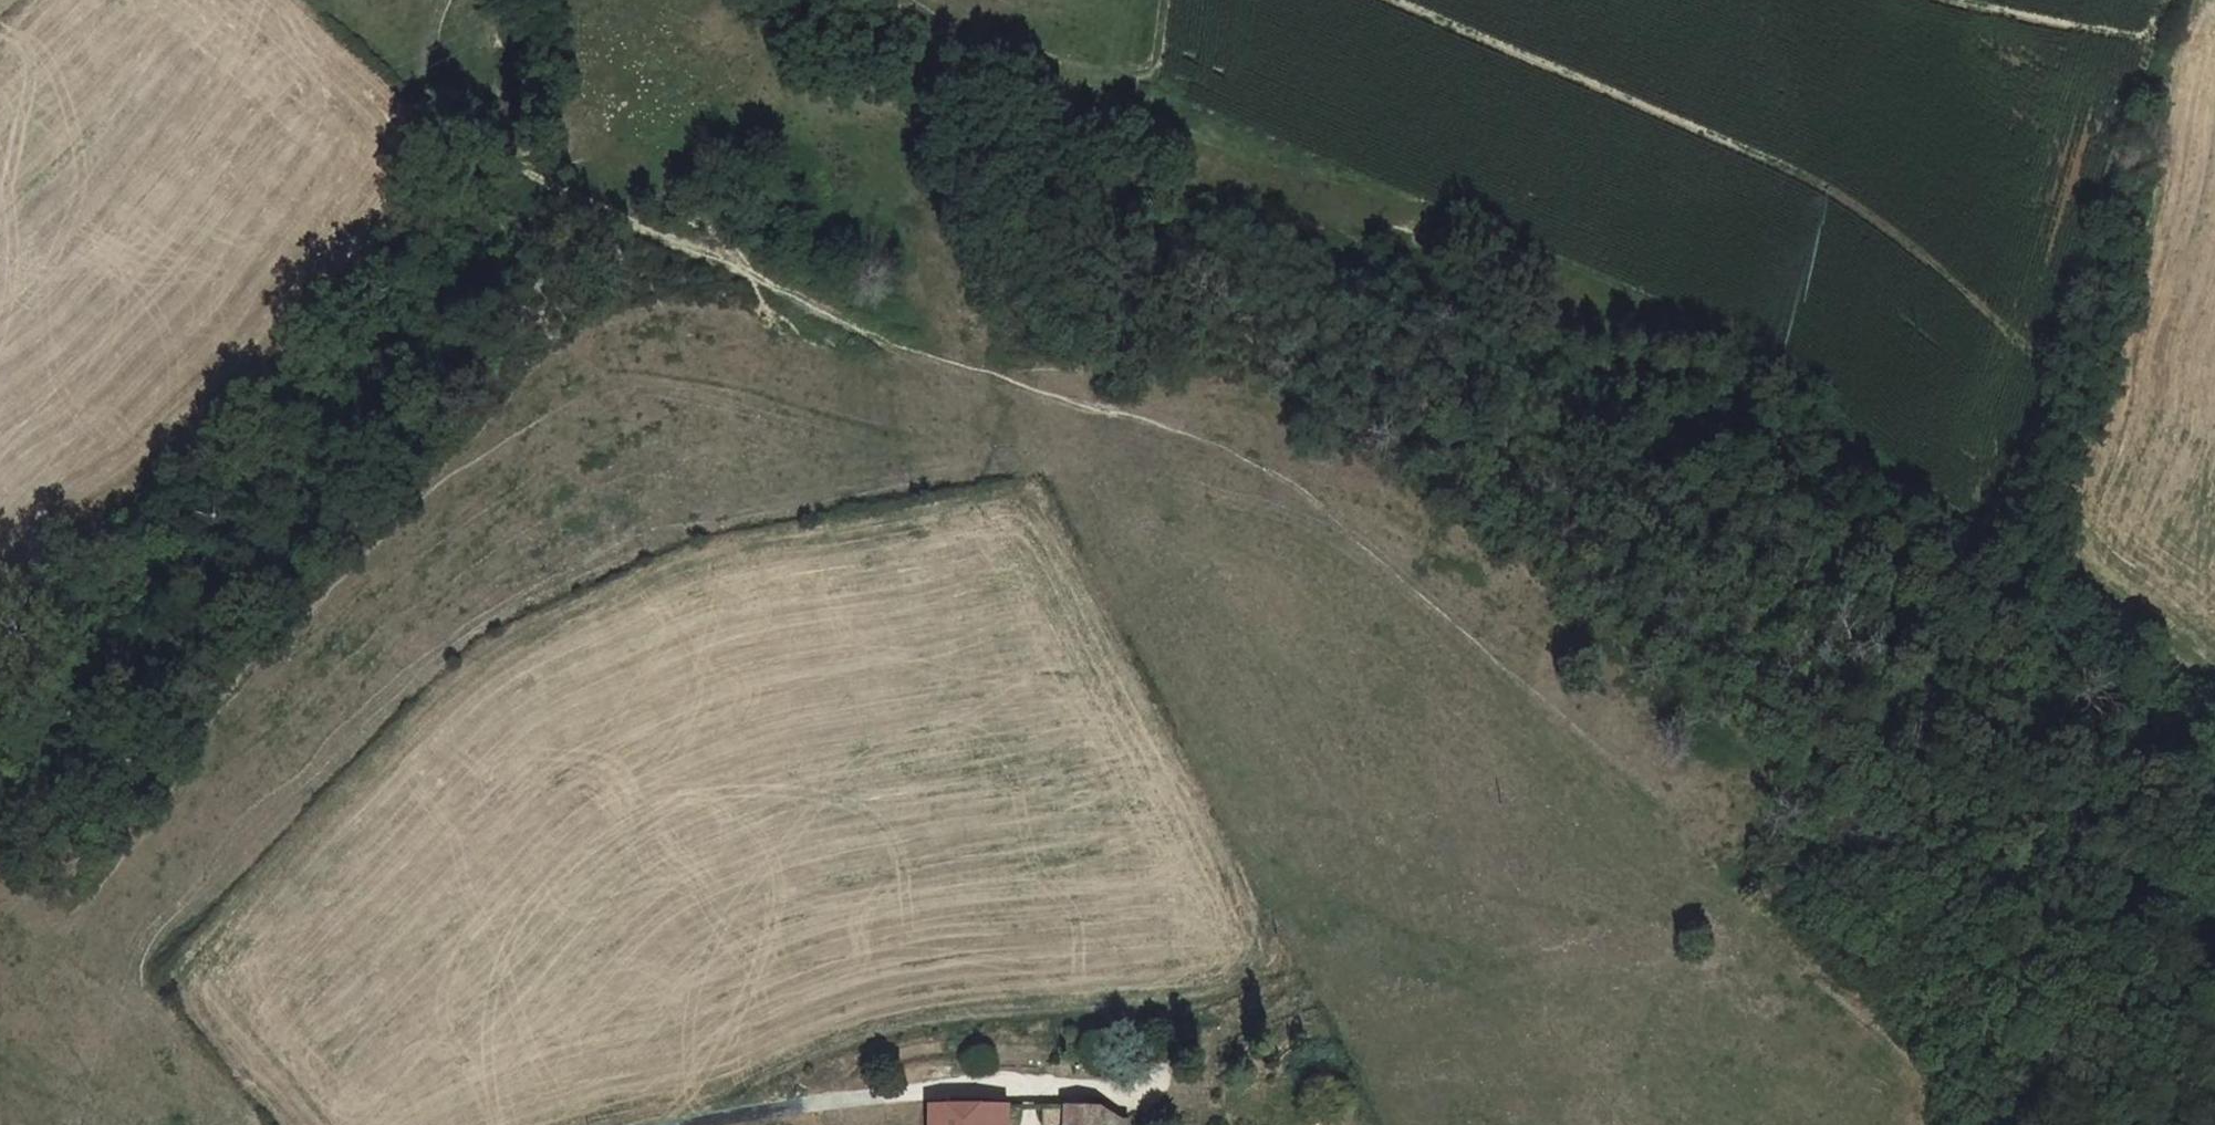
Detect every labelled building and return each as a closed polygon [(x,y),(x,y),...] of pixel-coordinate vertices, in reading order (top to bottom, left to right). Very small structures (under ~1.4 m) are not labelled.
[(1088,1115),(1055,1118),(1056,1124),(1089,1124),(1088,1115)]
